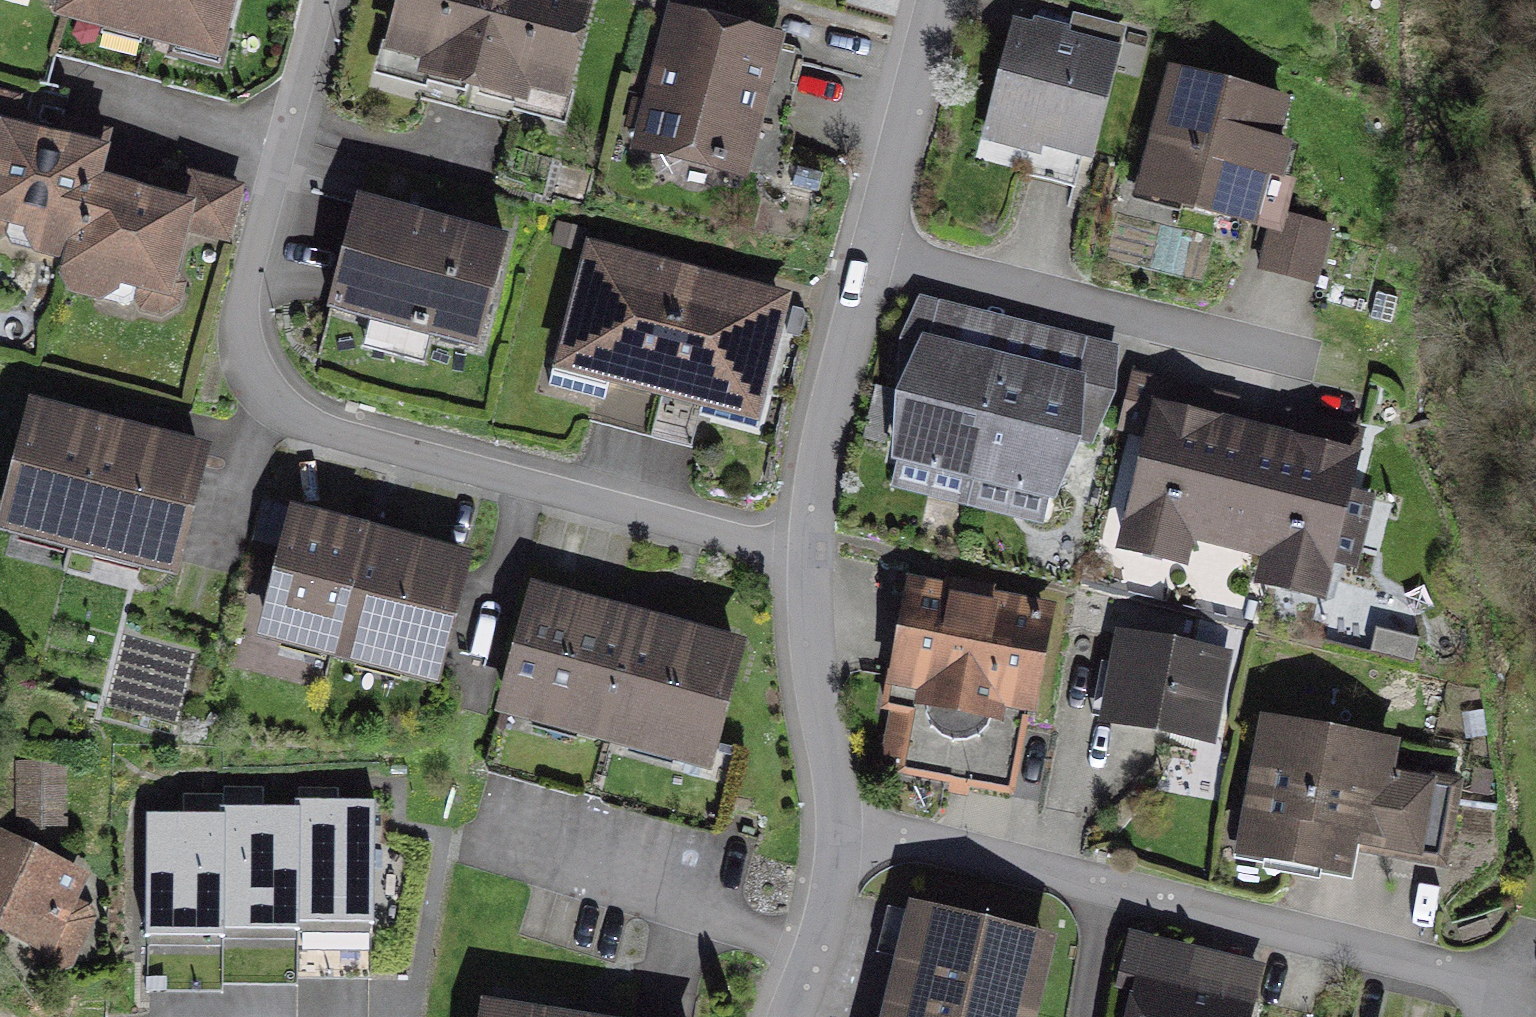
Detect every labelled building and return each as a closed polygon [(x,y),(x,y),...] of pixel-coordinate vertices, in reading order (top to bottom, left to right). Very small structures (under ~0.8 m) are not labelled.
[(140,29),(148,0),(73,0),(70,11),(140,29)] [(140,29),(179,40),(175,55),(220,67),(228,37),(218,35),(227,0),(148,0),(140,29)] [(475,84),(498,0),(408,0),(385,91),(423,101),(430,72),(475,84)] [(475,84),(519,95),(511,125),(552,135),(587,0),(498,0),(475,84)] [(796,49),(680,20),(658,108),(636,103),(630,125),(652,131),(648,145),(659,148),(652,173),(702,186),(708,160),(783,179),(791,146),(773,141),(796,49)] [(1111,55),(1022,32),(999,116),(1029,124),(1036,139),(1087,151),(1111,55)] [(1281,104),(1175,77),(1147,184),(1177,193),(1184,202),(1251,222),(1265,172),(1280,176),(1287,148),(1273,145),(1281,104)] [(8,132),(0,158),(0,235),(11,229),(13,220),(36,225),(33,236),(43,250),(73,257),(94,185),(102,156),(8,132)] [(195,181),(188,209),(181,239),(224,251),(239,193),(195,181)] [(160,312),(175,303),(181,284),(173,274),(181,239),(188,209),(94,185),(73,257),(70,277),(77,290),(99,294),(112,288),(115,278),(138,284),(135,295),(146,308),(160,312)] [(417,219),(361,204),(333,308),(479,347),(507,243),(451,228),(455,214),(421,204),(417,219)] [(1324,282),(1342,224),(1286,206),(1267,264),(1324,282)] [(614,376),(658,387),(688,280),(594,256),(570,350),(560,348),(550,386),(608,400),(614,376)] [(780,303),(688,280),(658,387),(706,399),(702,416),(760,430),(768,398),(757,395),(780,303)] [(899,456),(977,474),(1003,366),(925,348),(899,456)] [(1081,384),(1003,366),(977,474),(1056,493),(1070,434),(1093,440),(1112,358),(1088,352),(1081,384)] [(1236,520),(1258,435),(1227,427),(1230,415),(1205,409),(1208,396),(1165,386),(1127,548),(1183,561),(1195,511),(1236,520)] [(201,457),(37,414),(8,525),(173,567),(201,457)] [(1258,435),(1236,520),(1277,530),(1265,581),(1322,595),(1359,433),(1318,424),(1315,437),(1289,430),(1286,441),(1258,435)] [(462,563),(299,521),(270,633),(433,675),(462,563)] [(1045,614),(917,590),(895,710),(914,713),(903,773),(1013,792),(1045,614)] [(736,653),(539,597),(492,764),(719,829),(740,753),(710,744),(736,653)] [(1419,639),(1377,628),(1370,654),(1412,665),(1419,639)] [(1218,657),(1129,641),(1124,670),(1131,679),(1124,724),(1206,737),(1218,657)] [(1387,751),(1271,730),(1250,848),(1342,865),(1347,840),(1431,855),(1443,787),(1382,776),(1387,751)] [(26,826),(59,826),(59,763),(25,763),(26,826)] [(299,808),(299,909),(375,910),(377,804),(300,802),(299,808)] [(226,817),(224,916),(299,917),(299,909),(299,808),(225,807),(226,817)] [(147,816),(146,923),(224,924),(224,916),(226,817),(147,816)] [(45,945),(79,879),(0,840),(0,924),(45,945)] [(901,987),(1025,1016),(1029,1016),(1046,947),(918,916),(901,987)] [(1145,978),(1136,1016),(1246,1016),(1249,1003),(1145,978)] [(901,987),(893,1016),(1025,1016),(901,987)]
